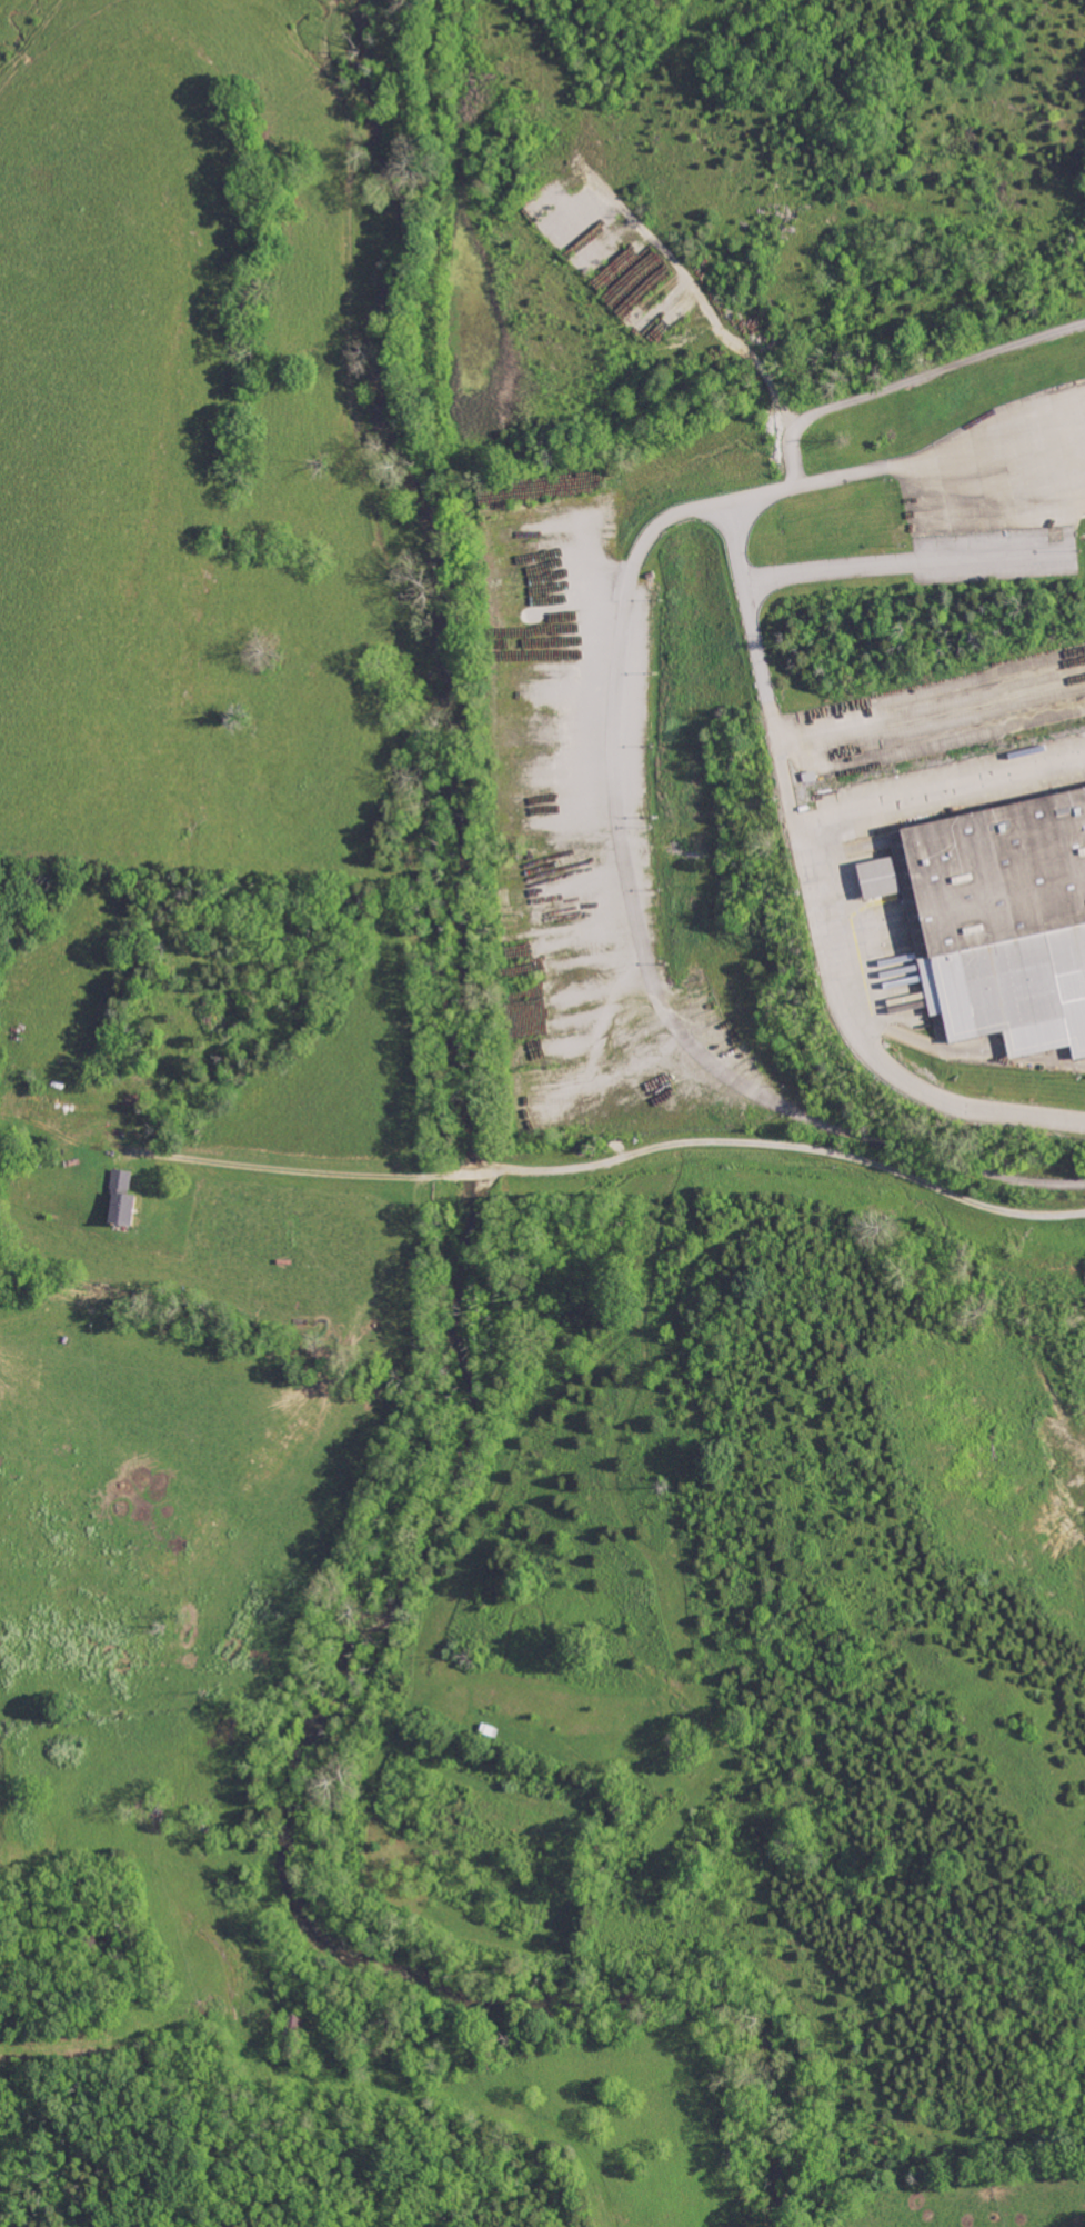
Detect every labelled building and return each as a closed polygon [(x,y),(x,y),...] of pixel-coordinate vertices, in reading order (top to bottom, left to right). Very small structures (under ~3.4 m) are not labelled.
[(865,898),(912,891),(937,1060),(1084,1039),(1084,799),(890,827),(893,850),(861,866),(865,898)] [(136,1194),(129,1193),(132,1170),(115,1168),(107,1222),(132,1225),(136,1194)]
